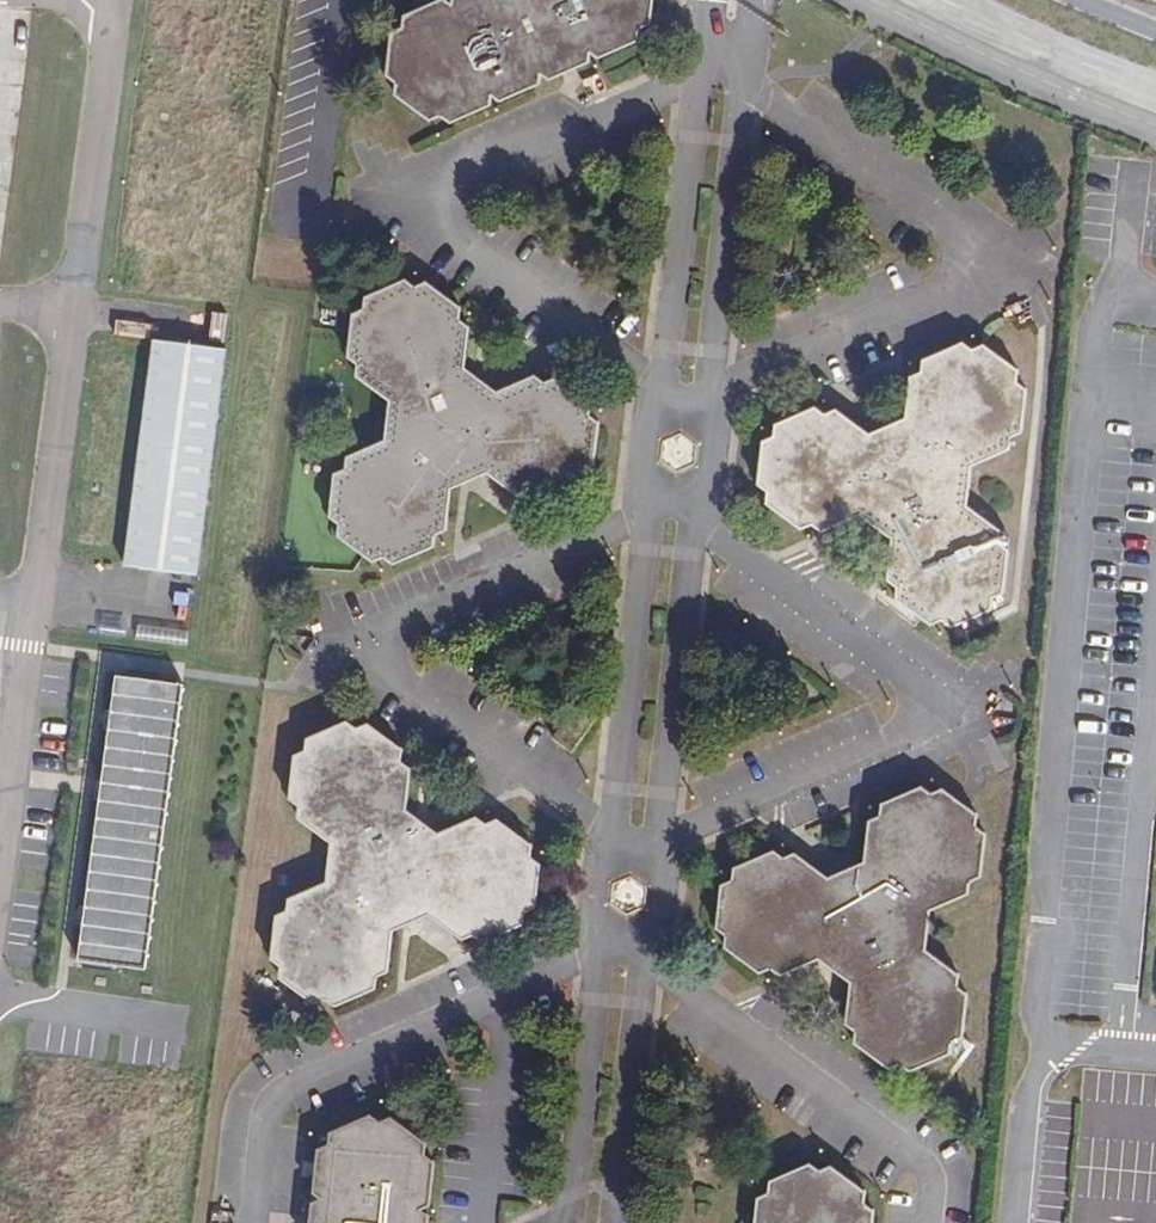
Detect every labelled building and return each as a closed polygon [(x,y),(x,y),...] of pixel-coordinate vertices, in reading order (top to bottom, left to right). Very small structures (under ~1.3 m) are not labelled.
[(403,12),(401,25),(390,30),(387,75),(396,81),(395,98),(428,120),(438,116),(448,121),(485,107),(493,93),(503,97),(539,82),(544,73),(552,77),(592,58),(592,49),(600,53),(640,36),(640,26),(654,18),(655,0),(447,0),(444,2),(443,0),(428,0),(403,12)] [(416,283),(405,275),(363,294),(363,305),(351,308),(348,355),(357,362),(356,374),(391,397),(390,434),(349,454),(348,468),(336,473),(331,518),(342,523),(341,539),(376,562),(389,557),(399,563),(436,547),(441,533),(451,530),(454,487),(492,471),(524,494),(534,490),(546,498),(585,479),(587,467),(600,459),(602,416),(592,407),(595,398),(559,373),(543,375),(537,371),(501,387),(466,360),(471,326),(460,313),(463,305),(428,278),(416,283)] [(161,345),(136,566),(208,574),(233,353),(161,345)] [(813,521),(825,533),(863,516),(878,527),(892,538),(890,577),(900,585),(901,597),(934,620),(942,616),(959,629),(999,614),(1001,597),(1014,593),(1020,549),(1009,542),(1008,530),(976,507),(978,471),(1018,454),(1021,437),(1031,433),(1035,389),(1026,387),(1028,366),(997,346),(981,355),(968,346),(927,360),(926,376),(911,383),(905,422),(873,437),(842,415),(825,421),(814,412),(777,426),(775,443),(764,449),(760,484),(770,490),(770,506),(802,529),(813,521)] [(193,670),(128,662),(94,949),(160,957),(193,670)] [(403,918),(442,904),(477,929),(487,923),(499,929),(536,912),(537,899),(547,895),(552,851),(544,845),(542,830),(508,807),(496,811),(489,805),(448,818),(418,796),(422,757),(411,747),(412,737),(377,711),(364,716),(355,710),(316,728),(314,740),(300,745),(298,789),(308,796),(306,809),(338,829),(335,871),(298,890),(299,902),(285,909),(281,949),(291,957),(292,970),(328,995),(342,990),(347,998),(387,978),(390,968),(399,961),(403,918)] [(729,878),(723,919),(735,926),(732,939),(755,959),(770,964),(780,957),(791,965),(828,949),(859,973),(858,1013),(866,1020),(865,1033),(904,1059),(913,1053),(922,1061),(963,1043),(964,1033),(977,1021),(980,981),(971,975),(971,965),(940,939),(941,897),(977,882),(991,860),(994,822),(986,816),(988,801),(950,777),(939,781),(926,776),(891,791),(889,804),(877,812),(874,848),(839,868),(801,844),(792,849),(783,843),(740,860),(740,870),(729,878)] [(441,1201),(436,1198),(444,1192),(448,1146),(439,1139),(441,1129),(405,1104),(392,1106),(388,1099),(345,1116),(342,1128),(329,1133),(324,1173),(332,1181),(321,1189),(318,1222),(439,1222),(441,1201)] [(879,1211),(870,1203),(872,1194),(836,1168),(823,1170),(819,1163),(776,1180),(773,1192),(760,1197),(757,1222),(878,1222),(879,1211)]
